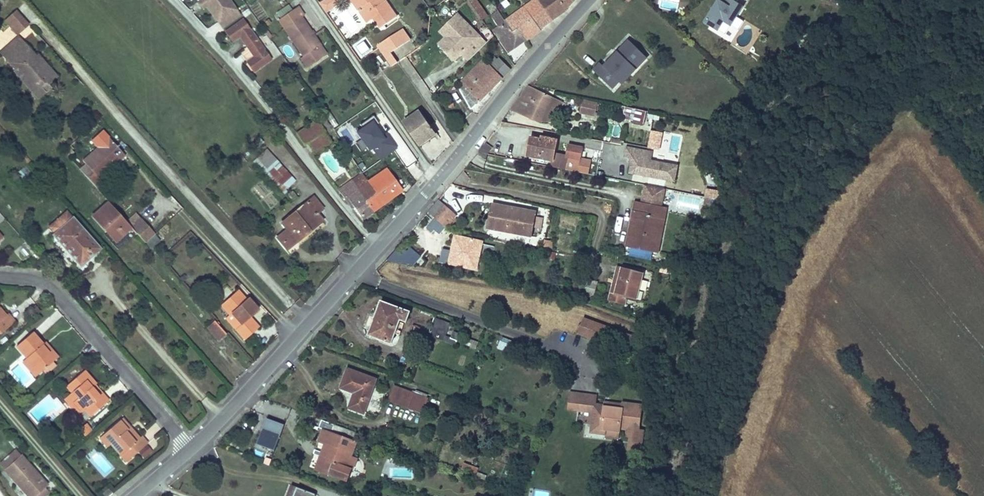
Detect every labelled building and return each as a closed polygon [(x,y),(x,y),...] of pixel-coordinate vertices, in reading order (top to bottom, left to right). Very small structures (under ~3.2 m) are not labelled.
[(208,4),(208,5),(219,20),(236,9),(230,0),(205,0),(208,4)] [(321,2),(328,12),(344,0),(324,0),(321,2)] [(359,10),(362,8),(366,15),(369,12),(374,18),(381,28),(396,17),(385,1),(382,2),(381,0),(352,0),(359,10)] [(468,1),(481,19),(487,15),(476,0),(470,0),(468,1)] [(505,22),(513,33),(518,29),(526,40),(541,29),(533,19),(545,11),(538,0),(537,0),(533,3),(505,22)] [(545,11),(533,19),(541,29),(565,12),(567,10),(566,9),(574,0),(538,0),(545,11)] [(735,0),(723,0),(722,1),(721,0),(717,0),(703,22),(718,30),(724,21),(731,25),(739,11),(743,5),(735,0)] [(298,6),(280,19),(286,27),(284,28),(303,56),(318,46),(320,45),(300,17),(304,15),(298,6)] [(362,8),(359,10),(367,22),(374,18),(369,12),(366,15),(362,8)] [(30,24),(17,9),(6,20),(19,34),(30,24)] [(505,22),(499,12),(492,17),(498,28),(494,31),(509,52),(526,40),(518,29),(513,33),(505,22)] [(487,43),(458,14),(443,30),(454,40),(445,50),(455,60),(462,53),(469,60),(487,43)] [(243,19),(226,31),(234,41),(241,36),(254,56),(247,61),(255,72),(271,60),(243,19)] [(401,29),(377,46),(391,67),(397,63),(390,53),(409,40),(401,29)] [(454,40),(443,30),(441,32),(446,37),(439,44),(445,50),(454,40)] [(4,57),(21,41),(17,37),(0,52),(0,53),(4,57)] [(612,88),(619,81),(632,67),(635,69),(644,60),(634,50),(636,48),(628,40),(603,65),(600,62),(593,70),(612,88)] [(21,41),(4,57),(14,69),(17,67),(23,74),(20,77),(38,98),(50,88),(47,85),(54,78),(47,70),(49,68),(43,61),(40,65),(33,57),(34,56),(21,41)] [(318,46),(303,56),(301,58),(306,66),(324,54),(318,46)] [(636,48),(634,50),(644,60),(646,57),(636,48)] [(37,54),(34,56),(33,57),(40,65),(43,61),(37,54)] [(464,86),(461,89),(471,108),(510,69),(499,58),(491,67),(484,60),(461,83),(464,86)] [(368,65),(364,68),(372,79),(376,77),(368,65)] [(14,69),(13,70),(20,77),(23,74),(17,67),(14,69)] [(632,67),(619,81),(622,84),(635,69),(632,67)] [(49,68),(47,70),(54,78),(57,76),(49,68)] [(526,86),(509,109),(511,110),(540,124),(542,120),(551,121),(557,109),(560,110),(563,103),(526,86)] [(598,104),(583,101),(581,115),(596,117),(598,104)] [(625,107),(622,119),(643,124),(646,111),(625,107)] [(421,111),(403,123),(419,147),(436,134),(421,111)] [(397,148),(373,116),(358,127),(361,131),(356,135),(369,153),(375,149),(382,159),(397,148)] [(322,117),(316,121),(326,135),(332,131),(322,117)] [(326,135),(316,121),(297,134),(304,144),(307,142),(314,152),(330,142),(326,135)] [(90,167),(83,174),(96,189),(104,182),(99,177),(105,172),(103,169),(121,151),(108,136),(103,141),(93,151),(83,160),(90,167)] [(93,151),(103,141),(98,136),(88,146),(93,151)] [(532,146),(530,146),(528,156),(553,161),(554,154),(557,141),(546,138),(546,141),(534,139),(532,146)] [(590,161),(582,159),(584,148),(569,145),(567,157),(567,158),(569,158),(567,170),(579,172),(588,174),(590,161)] [(653,152),(625,147),(623,157),(630,158),(627,174),(648,178),(676,184),(679,168),(651,162),(653,152)] [(265,149),(257,158),(267,168),(275,160),(265,149)] [(121,151),(103,169),(105,172),(124,154),(121,151)] [(565,169),(566,163),(567,158),(567,157),(554,154),(553,161),(552,166),(565,169)] [(267,168),(257,158),(252,162),(265,175),(269,171),(278,163),(275,160),(267,168)] [(294,180),(278,163),(269,171),(285,189),(294,180)] [(367,181),(357,188),(372,211),(402,190),(387,168),(367,181)] [(372,211),(357,188),(367,181),(362,172),(338,189),(343,197),(345,195),(361,218),(372,211)] [(644,187),(641,204),(662,209),(666,192),(644,187)] [(720,193),(706,191),(705,197),(719,200),(720,193)] [(313,197),(281,222),(286,229),(277,237),(287,249),(322,221),(316,213),(322,208),(313,197)] [(438,201),(429,212),(435,217),(446,226),(447,225),(455,215),(438,201)] [(126,222),(108,202),(93,215),(115,241),(131,227),(126,222)] [(633,213),(630,228),(627,246),(648,250),(654,251),(659,252),(668,210),(662,209),(641,204),(635,203),(633,213)] [(493,204),(491,216),(500,218),(502,206),(493,204)] [(500,218),(491,216),(489,228),(531,235),(533,228),(534,218),(535,212),(502,206),(500,218)] [(65,212),(49,226),(55,234),(54,235),(80,264),(98,248),(65,212)] [(131,228),(141,219),(136,213),(126,222),(131,227),(131,228)] [(446,226),(435,217),(429,223),(440,233),(446,226)] [(144,243),(154,234),(141,219),(131,228),(144,243)] [(451,251),(445,250),(443,249),(441,261),(476,269),(481,247),(482,241),(455,235),(453,246),(451,251)] [(552,242),(545,241),(544,250),(551,251),(552,242)] [(414,242),(396,262),(412,265),(425,250),(414,242)] [(618,266),(616,274),(620,275),(615,295),(627,297),(636,300),(643,273),(618,266)] [(620,275),(616,274),(609,301),(625,305),(627,297),(615,295),(620,275)] [(598,282),(590,280),(586,294),(594,297),(598,282)] [(237,290),(221,304),(229,314),(231,312),(240,323),(235,328),(244,338),(258,326),(249,316),(258,308),(248,297),(246,299),(237,290)] [(391,343),(400,319),(404,309),(381,301),(369,335),(391,343)] [(13,321),(7,314),(5,315),(0,309),(0,333),(13,321)] [(404,309),(400,319),(406,321),(410,312),(404,309)] [(225,317),(235,328),(240,323),(231,312),(229,314),(225,317)] [(435,317),(432,325),(448,331),(451,323),(435,317)] [(585,318),(580,334),(608,344),(611,336),(620,340),(618,345),(642,354),(646,342),(585,318)] [(225,333),(213,320),(206,327),(218,340),(225,333)] [(432,325),(430,330),(446,336),(448,331),(432,325)] [(446,336),(430,330),(429,334),(456,345),(460,334),(453,331),(451,337),(446,336)] [(16,346),(25,357),(39,372),(53,360),(40,344),(41,344),(31,332),(16,346)] [(498,348),(508,351),(512,341),(502,337),(498,348)] [(41,344),(40,344),(53,360),(57,356),(44,341),(41,344)] [(39,372),(25,357),(21,361),(34,376),(39,372)] [(348,369),(341,388),(355,393),(349,408),(364,413),(376,380),(348,369)] [(71,392),(67,395),(81,411),(87,418),(108,400),(101,393),(98,396),(91,387),(93,385),(95,383),(83,370),(66,386),(71,392)] [(101,393),(93,385),(91,387),(98,396),(101,393)] [(389,401),(408,409),(413,394),(394,387),(389,401)] [(579,404),(580,394),(571,392),(568,408),(578,410),(579,404)] [(413,394),(408,409),(422,414),(427,399),(413,394)] [(623,404),(622,409),(605,406),(605,405),(595,404),(596,396),(580,394),(579,404),(578,410),(594,412),(591,432),(605,434),(606,429),(620,431),(620,428),(627,429),(626,436),(630,436),(629,449),(641,451),(643,430),(639,430),(642,405),(623,403),(623,404)] [(81,411),(67,395),(64,398),(77,414),(81,411)] [(121,417),(118,420),(127,430),(125,431),(128,435),(130,433),(136,440),(139,437),(121,417)] [(118,420),(102,435),(110,444),(125,461),(146,443),(140,436),(139,437),(136,440),(130,433),(128,435),(125,431),(127,430),(118,420)] [(285,429),(266,421),(256,446),(275,454),(285,429)] [(77,432),(81,438),(92,429),(87,423),(77,432)] [(355,433),(334,425),(331,433),(323,430),(319,442),(326,444),(316,469),(346,480),(351,469),(347,467),(356,443),(352,441),(355,433)] [(110,444),(102,435),(98,437),(106,447),(110,444)] [(142,459),(153,453),(148,446),(138,452),(142,459)] [(4,469),(20,455),(15,449),(0,462),(0,465),(4,469)] [(34,494),(43,486),(45,484),(20,455),(4,469),(27,495),(32,495),(34,494)] [(464,463),(461,469),(475,474),(477,468),(464,463)] [(34,494),(37,495),(43,495),(48,492),(43,486),(34,494)] [(106,495),(107,495),(112,492),(108,488),(103,492),(106,495)]
